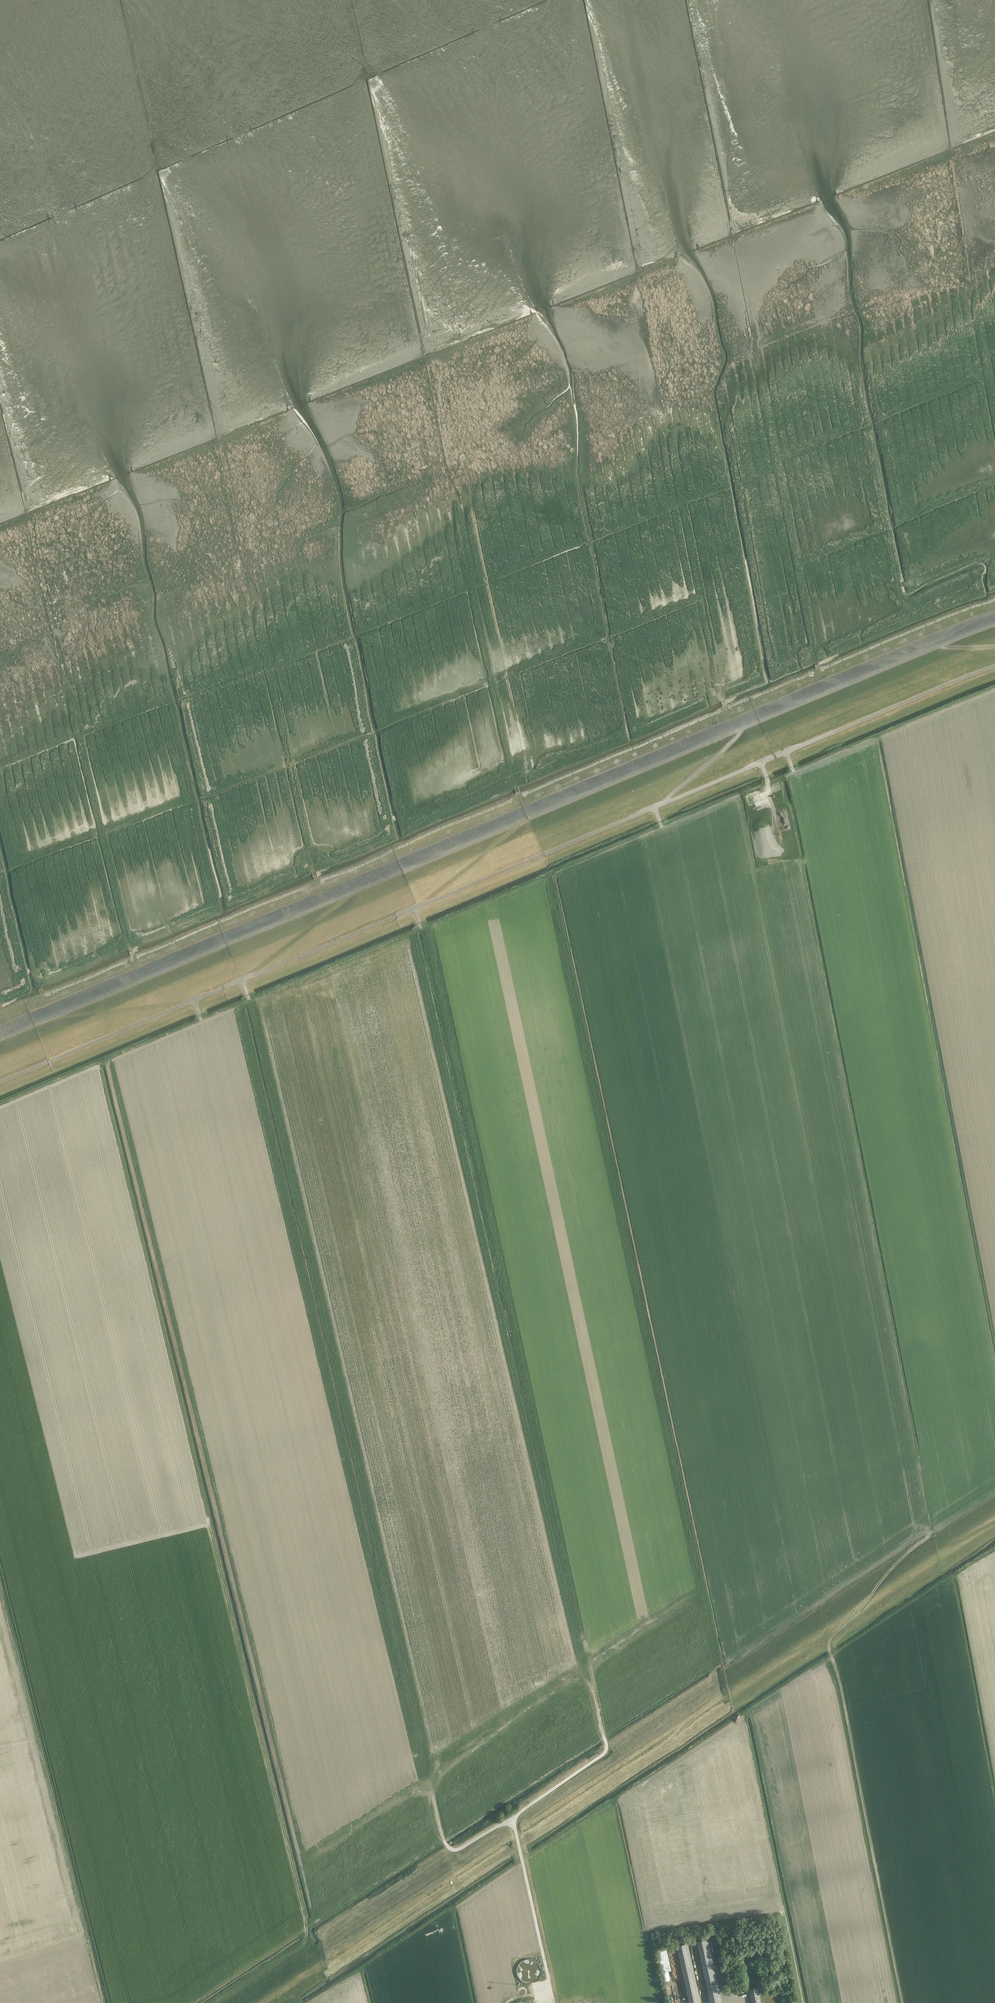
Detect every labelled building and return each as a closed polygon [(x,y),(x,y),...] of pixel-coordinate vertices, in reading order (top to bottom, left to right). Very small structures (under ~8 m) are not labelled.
[(759,792),(747,796),(751,805),(762,800),(759,792)] [(711,2002),(722,2002),(708,1938),(697,1940),(711,2002)] [(690,2002),(701,2002),(688,1942),(677,1945),(690,2002)] [(667,1947),(658,1949),(663,1972),(672,1971),(667,1947)] [(758,1986),(749,1988),(753,2002),(761,2002),(758,1986)]
